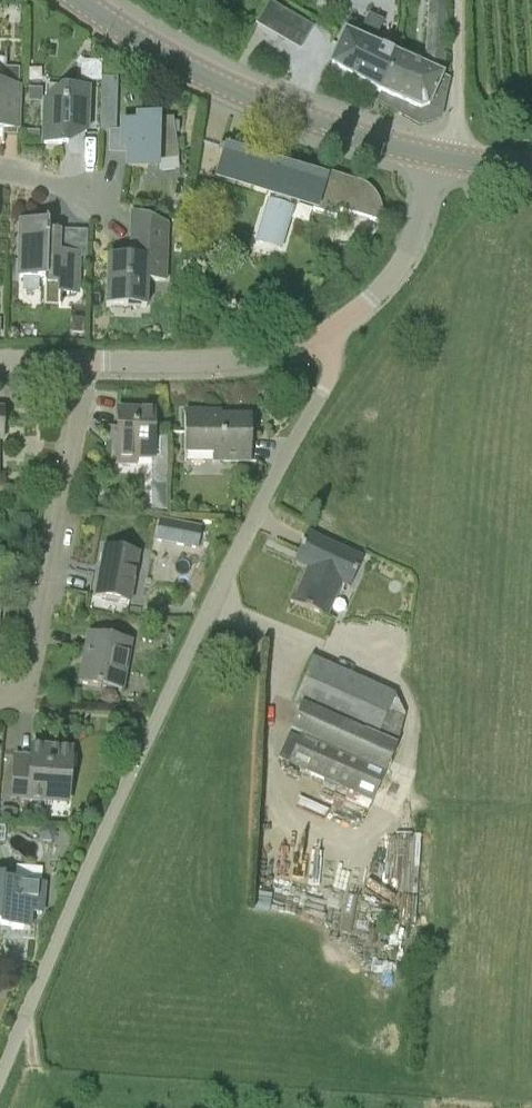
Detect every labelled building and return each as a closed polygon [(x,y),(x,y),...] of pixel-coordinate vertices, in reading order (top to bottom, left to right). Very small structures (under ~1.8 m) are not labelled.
[(269,0),(256,24),(279,37),(292,13),(269,0)] [(381,92),(422,109),(430,106),(443,73),(447,0),(430,0),(428,44),(424,55),(422,66),(397,56),(381,92)] [(381,92),(397,56),(373,45),(383,21),(368,15),(358,39),(346,34),(332,65),(381,92)] [(80,82),(100,83),(100,77),(100,63),(80,62),(80,82)] [(3,130),(3,135),(18,135),(19,128),(21,128),(23,87),(20,87),(21,67),(6,67),(5,84),(0,84),(0,130),(3,130)] [(117,78),(100,77),(100,83),(99,132),(108,132),(116,132),(116,130),(117,78)] [(87,134),(88,90),(64,89),(64,102),(48,102),(48,100),(46,100),(45,144),(69,145),(69,131),(85,132),(85,134),(87,134)] [(123,123),(123,130),(123,148),(130,148),(129,168),(158,169),(158,161),(180,158),(178,134),(182,134),(183,122),(177,122),(177,118),(139,117),(139,124),(123,123)] [(24,131),(23,142),(39,142),(39,131),(24,131)] [(254,157),(253,158),(246,181),(278,191),(275,202),(269,201),(261,226),(287,234),(294,208),(288,206),(291,195),(316,203),(314,210),(337,217),(340,210),(381,222),(383,212),(381,202),(376,193),(369,185),(359,181),(295,161),(277,151),(277,152),(278,153),(275,163),(254,157)] [(168,224),(139,213),(138,258),(109,257),(107,307),(147,309),(148,281),(167,282),(168,224)] [(46,225),(23,224),(21,277),(45,278),(44,286),(46,286),(46,282),(60,282),(59,307),(61,307),(61,293),(77,293),(78,255),(57,254),(58,230),(57,230),(56,236),(49,236),(49,231),(47,231),(48,219),(46,219),(46,225)] [(84,335),(85,319),(72,318),(71,334),(84,335)] [(148,397),(148,412),(121,412),(121,463),(153,463),(153,481),(156,485),(171,485),(171,435),(157,436),(158,397),(148,397)] [(255,463),(255,417),(225,417),(225,412),(188,412),(188,463),(190,463),(190,455),(225,455),(225,463),(255,463)] [(201,525),(158,517),(154,539),(197,547),(201,525)] [(350,588),(364,557),(308,532),(299,553),(313,559),(293,602),(328,618),(342,584),(350,588)] [(130,601),(140,552),(106,546),(98,595),(130,601)] [(124,692),(134,642),(90,633),(81,683),(124,692)] [(299,739),(289,762),(373,799),(397,746),(403,716),(394,699),(396,695),(313,658),(294,701),(302,704),(291,729),(301,733),(299,739)] [(287,734),(277,757),(289,762),(299,739),(287,734)] [(12,803),(45,805),(46,791),(69,793),(72,749),(41,747),(40,758),(16,757),(14,789),(12,803)] [(0,807),(0,811),(0,816),(14,817),(15,809),(0,807)] [(51,842),(56,834),(52,826),(44,826),(39,833),(42,841),(51,842)] [(33,881),(4,880),(4,875),(0,875),(0,922),(12,923),(12,928),(29,929),(30,915),(44,915),(46,882),(33,881)]
